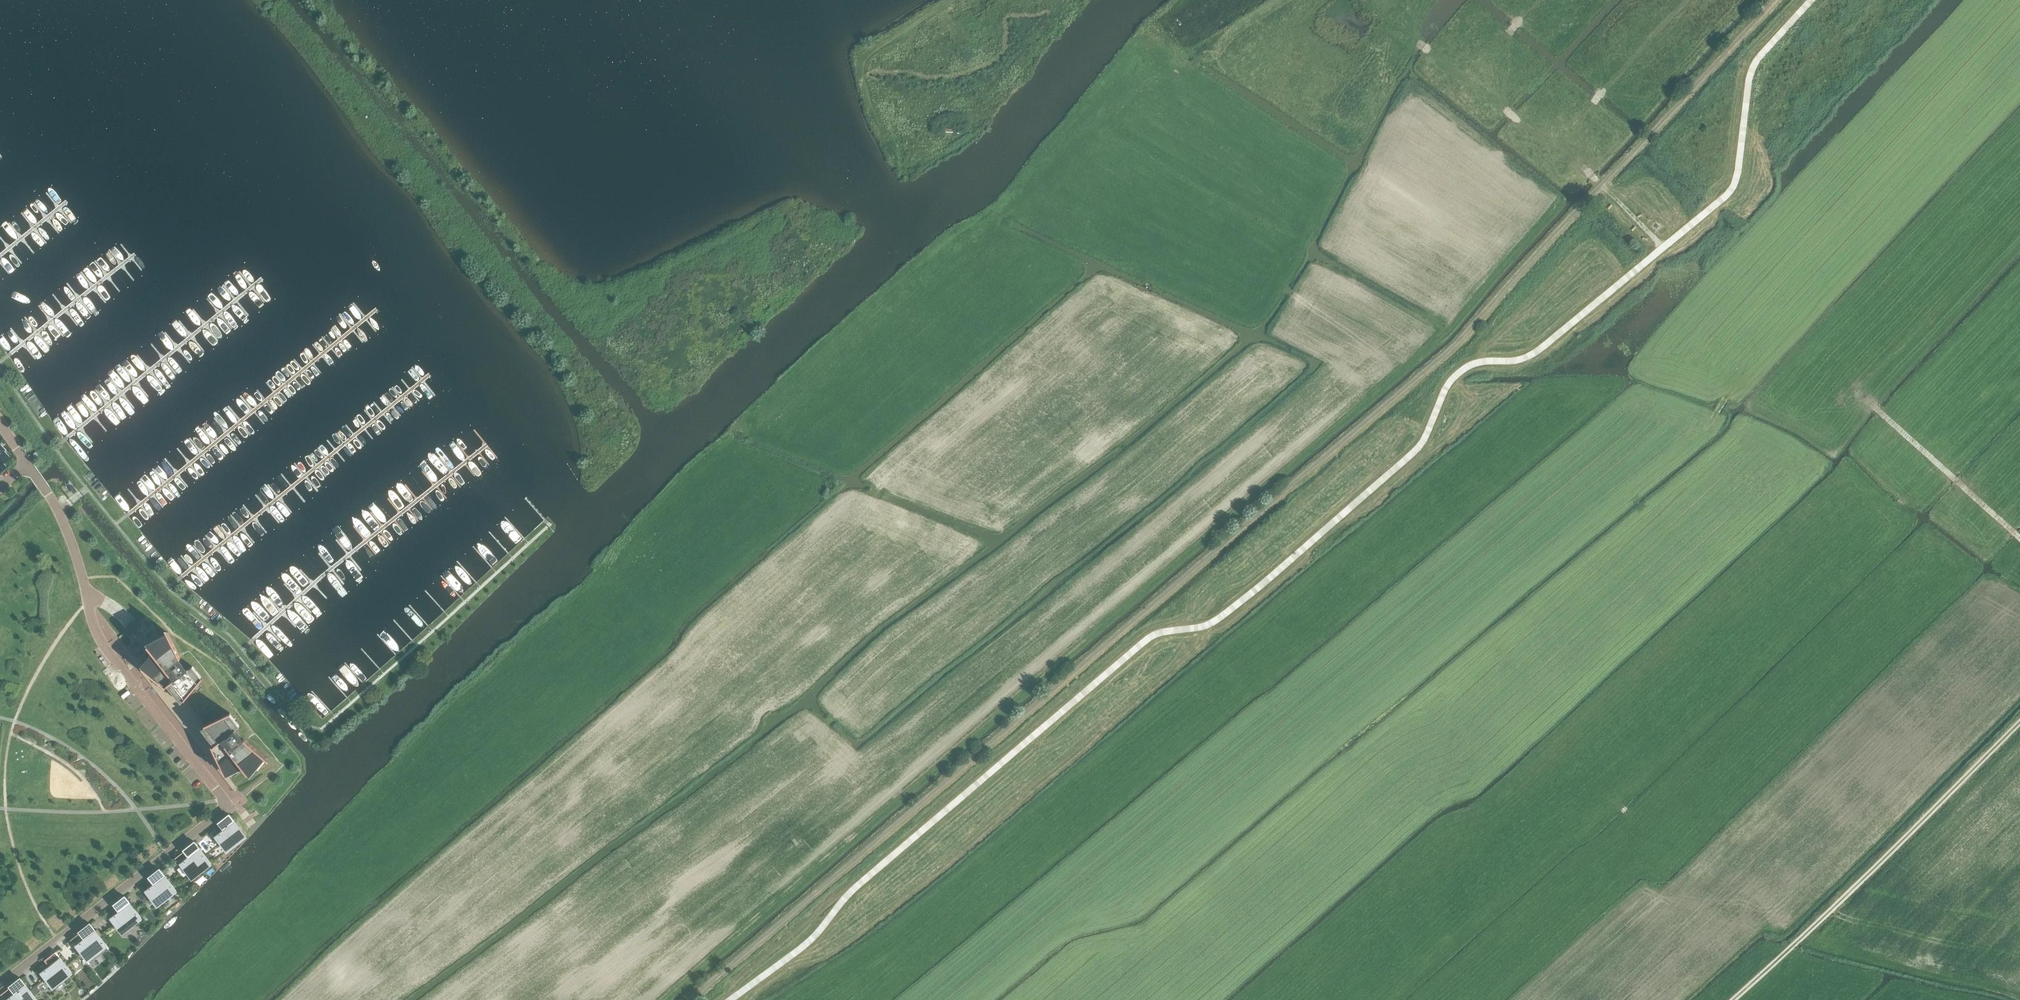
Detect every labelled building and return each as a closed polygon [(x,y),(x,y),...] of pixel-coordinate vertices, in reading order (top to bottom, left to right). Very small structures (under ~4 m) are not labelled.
[(167,634),(147,643),(146,644),(153,653),(147,659),(151,663),(144,670),(166,688),(168,685),(182,703),(182,702),(183,703),(203,678),(202,677),(202,678),(193,666),(190,668),(189,668),(188,669),(181,663),(182,662),(168,633),(167,633),(167,634)] [(230,714),(230,713),(201,727),(202,727),(201,728),(215,745),(212,747),(224,772),(232,767),(236,771),(243,768),(249,773),(252,774),(266,758),(266,759),(267,758),(246,739),(243,741),(235,731),(237,729),(236,728),(239,726),(230,714)] [(224,830),(215,836),(226,851),(246,835),(230,815),(219,823),(224,830)] [(180,864),(192,878),(212,863),(195,842),(184,851),(189,857),(180,864)] [(154,884),(146,891),(157,905),(177,890),(161,869),(149,878),(154,884)] [(141,894),(145,900),(149,897),(145,891),(141,894)] [(111,918),(122,933),(142,917),(126,897),(114,905),(119,912),(111,918)] [(80,933),(84,939),(76,946),(90,963),(110,948),(91,924),(80,933)] [(41,973),(53,987),(72,972),(56,951),(45,960),(50,966),(41,973)] [(15,993),(7,999),(38,999),(21,979),(10,987),(15,993)]
